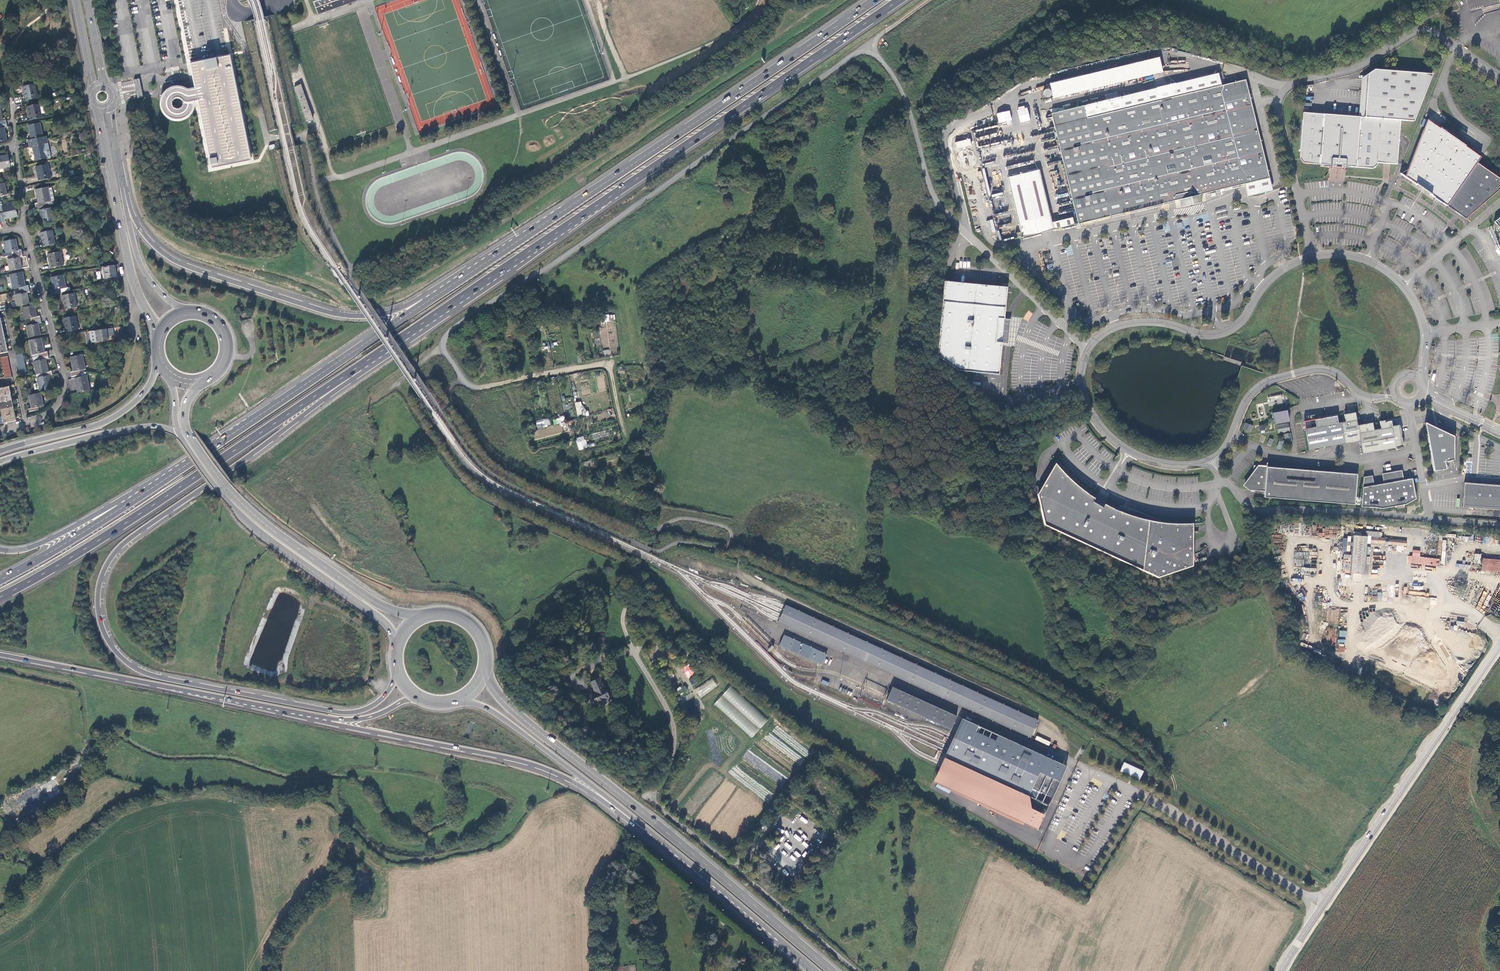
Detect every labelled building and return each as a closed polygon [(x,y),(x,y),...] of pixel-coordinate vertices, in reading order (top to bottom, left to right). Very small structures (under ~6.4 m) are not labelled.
[(135,0),(126,0),(123,1),(135,65),(145,63),(135,0)] [(156,0),(144,0),(155,61),(168,59),(156,0)] [(205,0),(190,0),(200,45),(213,42),(205,0)] [(218,0),(211,0),(219,41),(226,41),(218,0)] [(251,162),(230,55),(217,58),(199,61),(189,63),(191,75),(192,79),(194,88),(188,89),(186,89),(182,87),(179,86),(174,87),(170,88),(167,90),(165,92),(164,93),(161,97),(160,103),(160,109),(163,115),(167,119),(175,121),(180,122),(185,120),(188,117),(191,115),(194,111),(195,106),(195,104),(197,102),(211,170),(251,162)] [(1159,59),(1050,84),(1053,99),(1163,74),(1159,59)] [(1376,68),(1362,79),(1359,116),(1303,112),(1300,158),(1304,163),(1323,164),(1325,165),(1336,166),(1352,167),(1352,166),(1375,167),(1380,161),(1399,162),(1402,119),(1415,119),(1433,72),(1376,68)] [(1221,87),(1218,74),(1052,114),(1078,225),(1118,216),(1160,206),(1180,202),(1180,203),(1181,204),(1181,207),(1201,202),(1201,199),(1200,197),(1244,187),(1245,191),(1247,199),(1271,193),(1269,185),(1245,82),(1221,87)] [(139,79),(133,80),(137,97),(137,98),(143,97),(143,96),(139,79)] [(34,83),(22,86),(25,100),(37,98),(34,83)] [(1049,90),(1047,89),(1045,90),(1043,91),(1043,93),(1043,95),(1043,96),(1045,98),(1047,98),(1049,98),(1050,97),(1051,95),(1051,94),(1051,92),(1050,91),(1049,90)] [(29,120),(41,117),(40,114),(43,113),(41,103),(26,106),(29,120)] [(1032,107),(1019,110),(1021,116),(1033,113),(1032,107)] [(1010,112),(995,115),(996,121),(1012,118),(1010,112)] [(46,137),(42,137),(39,122),(27,125),(30,140),(27,140),(28,144),(47,140),(46,137)] [(1428,122),(1405,180),(1465,221),(1499,191),(1499,181),(1477,165),(1481,159),(1428,122)] [(47,140),(28,144),(28,147),(32,146),(34,160),(47,158),(44,143),(47,143),(47,140)] [(9,167),(7,155),(0,157),(0,169),(9,167)] [(35,166),(38,180),(50,178),(47,164),(35,166)] [(1034,173),(1008,179),(1022,238),(1074,226),(1072,219),(1051,224),(1039,171),(1034,173)] [(4,183),(0,184),(0,200),(9,198),(8,194),(6,194),(4,183)] [(52,204),(51,201),(48,189),(48,187),(35,189),(38,203),(34,204),(35,207),(45,205),(52,204)] [(0,212),(0,222),(0,223),(4,223),(3,219),(16,217),(14,204),(0,206),(1,212),(0,212)] [(46,208),(45,205),(35,207),(36,210),(39,210),(42,223),(55,220),(52,207),(46,208)] [(40,233),(43,247),(55,244),(52,230),(40,233)] [(11,255),(21,253),(20,249),(17,249),(15,238),(2,241),(4,253),(1,253),(2,256),(11,255)] [(48,254),(50,269),(62,266),(60,252),(48,254)] [(22,256),(21,253),(11,255),(11,258),(6,259),(8,270),(21,268),(19,257),(22,256)] [(117,271),(116,265),(103,266),(104,279),(116,277),(115,271),(117,271)] [(25,286),(22,272),(9,275),(12,288),(18,287),(19,291),(29,288),(28,285),(25,286)] [(60,292),(69,290),(69,287),(65,288),(63,275),(50,278),(52,290),(50,291),(50,294),(60,292)] [(1001,342),(1007,342),(1008,331),(1009,320),(1003,319),(1006,287),(998,286),(953,282),(943,281),(937,355),(957,371),(998,374),(1001,342)] [(30,292),(29,288),(19,291),(19,294),(13,295),(16,306),(29,304),(26,293),(30,292)] [(61,295),(64,309),(77,307),(74,293),(61,295)] [(30,321),(39,319),(39,316),(35,316),(33,305),(21,307),(23,319),(29,318),(30,321)] [(63,318),(65,332),(78,330),(75,315),(63,318)] [(40,323),(39,319),(30,321),(30,325),(25,326),(27,337),(39,335),(37,324),(40,323)] [(105,329),(89,331),(89,334),(90,342),(97,341),(98,343),(106,341),(105,340),(107,340),(106,337),(105,329)] [(43,352),(40,338),(28,340),(31,355),(36,354),(37,357),(47,355),(46,352),(43,352)] [(47,359),(47,355),(37,357),(38,361),(32,362),(35,375),(41,373),(48,372),(45,360),(47,359)] [(84,369),(81,355),(68,358),(71,372),(68,373),(69,376),(80,374),(79,371),(84,369)] [(50,371),(48,372),(41,373),(41,376),(36,378),(35,378),(38,391),(51,388),(48,376),(51,375),(50,371)] [(80,374),(69,376),(70,380),(73,380),(76,394),(89,391),(86,377),(81,378),(80,374)] [(8,386),(0,387),(0,395),(9,393),(8,386)] [(43,406),(40,392),(28,395),(30,408),(28,408),(28,412),(38,410),(37,407),(43,406)] [(9,393),(0,395),(0,402),(11,399),(9,393)] [(11,399),(0,402),(0,409),(12,406),(11,399)] [(589,415),(588,411),(583,411),(581,401),(575,402),(577,417),(589,415)] [(0,409),(0,410),(1,416),(14,414),(12,406),(0,409)] [(1287,409),(1272,412),(1274,424),(1289,422),(1288,415),(1287,409)] [(1345,421),(1342,422),(1346,443),(1361,440),(1363,453),(1404,447),(1402,435),(1400,425),(1392,426),(1391,421),(1386,422),(1385,421),(1380,422),(1381,429),(1374,430),(1373,423),(1365,424),(1358,425),(1356,413),(1344,415),(1345,421)] [(14,414),(1,416),(3,422),(15,420),(14,414)] [(1337,416),(1326,417),(1331,446),(1346,443),(1342,422),(1338,423),(1337,416)] [(1331,446),(1326,417),(1314,419),(1315,426),(1305,428),(1308,446),(1308,450),(1331,446)] [(536,420),(537,428),(550,426),(549,418),(536,420)] [(1253,425),(1245,422),(1243,429),(1251,432),(1253,425)] [(1289,423),(1277,425),(1278,433),(1290,431),(1289,423)] [(1454,436),(1425,423),(1426,428),(1434,471),(1446,469),(1445,461),(1454,460),(1454,436)] [(1291,433),(1283,434),(1285,443),(1292,441),(1291,433)] [(1266,436),(1260,434),(1258,441),(1264,443),(1266,436)] [(1056,462),(1038,494),(1045,524),(1160,579),(1195,566),(1193,524),(1175,524),(1161,523),(1150,521),(1136,517),(1120,511),(1104,504),(1107,497),(1098,492),(1095,498),(1075,484),(1056,462)] [(1256,470),(1245,485),(1251,490),(1265,491),(1264,497),(1355,504),(1358,474),(1344,473),(1336,472),(1259,466),(1256,470)] [(1367,476),(1363,477),(1361,506),(1383,508),(1396,507),(1398,510),(1406,510),(1406,504),(1415,499),(1412,478),(1404,479),(1402,470),(1398,471),(1386,473),(1382,474),(1384,482),(1373,484),(1372,475),(1367,476)] [(1464,483),(1463,496),(1462,508),(1499,510),(1498,519),(1499,519),(1499,486),(1464,483)] [(1118,508),(1127,511),(1127,514),(1143,518),(1145,513),(1118,507),(1118,508)] [(1367,537),(1355,536),(1352,573),(1364,574),(1367,537)] [(1351,538),(1344,537),(1342,551),(1349,552),(1351,538)] [(1408,563),(1439,566),(1440,559),(1420,557),(1420,550),(1413,550),(1412,556),(1409,556),(1408,563)] [(1484,559),(1483,570),(1499,571),(1499,560),(1484,559)] [(781,615),(779,620),(778,622),(904,679),(1030,737),(1038,720),(912,662),(786,604),(785,605),(785,607),(783,611),(781,615)] [(667,630),(674,629),(673,621),(665,623),(667,630)] [(826,654),(784,635),(779,645),(822,665),(826,654)] [(688,664),(681,669),(687,678),(694,674),(688,664)] [(695,690),(701,698),(717,685),(711,678),(695,690)] [(598,680),(590,684),(595,694),(591,696),(596,705),(597,704),(599,709),(602,710),(605,709),(605,708),(604,706),(609,703),(608,699),(604,691),(598,680)] [(729,686),(714,704),(753,737),(768,719),(729,686)] [(957,716),(892,687),(888,695),(888,697),(887,700),(951,729),(957,716)] [(1052,801),(1068,766),(963,718),(956,734),(955,735),(954,738),(950,746),(947,753),(943,763),(941,766),(939,770),(934,781),(1039,829),(1052,801)] [(1144,772),(1125,763),(1120,772),(1140,780),(1144,772)] [(869,792),(861,800),(867,806),(875,797),(869,792)] [(821,831),(809,820),(801,828),(809,836),(808,837),(811,841),(821,831)]
